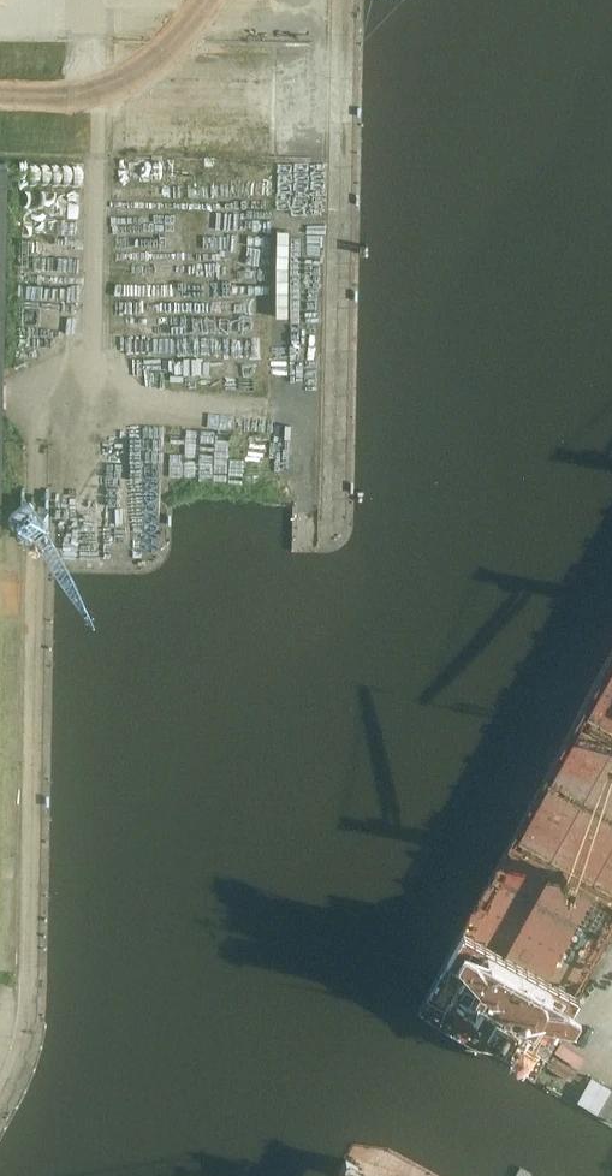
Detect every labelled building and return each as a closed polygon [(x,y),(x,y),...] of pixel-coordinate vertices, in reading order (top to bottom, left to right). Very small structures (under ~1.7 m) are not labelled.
[(161,560),(163,500),(91,498),(90,557),(161,560)] [(571,1045),(596,1055),(605,1035),(580,1024),(571,1045)]
